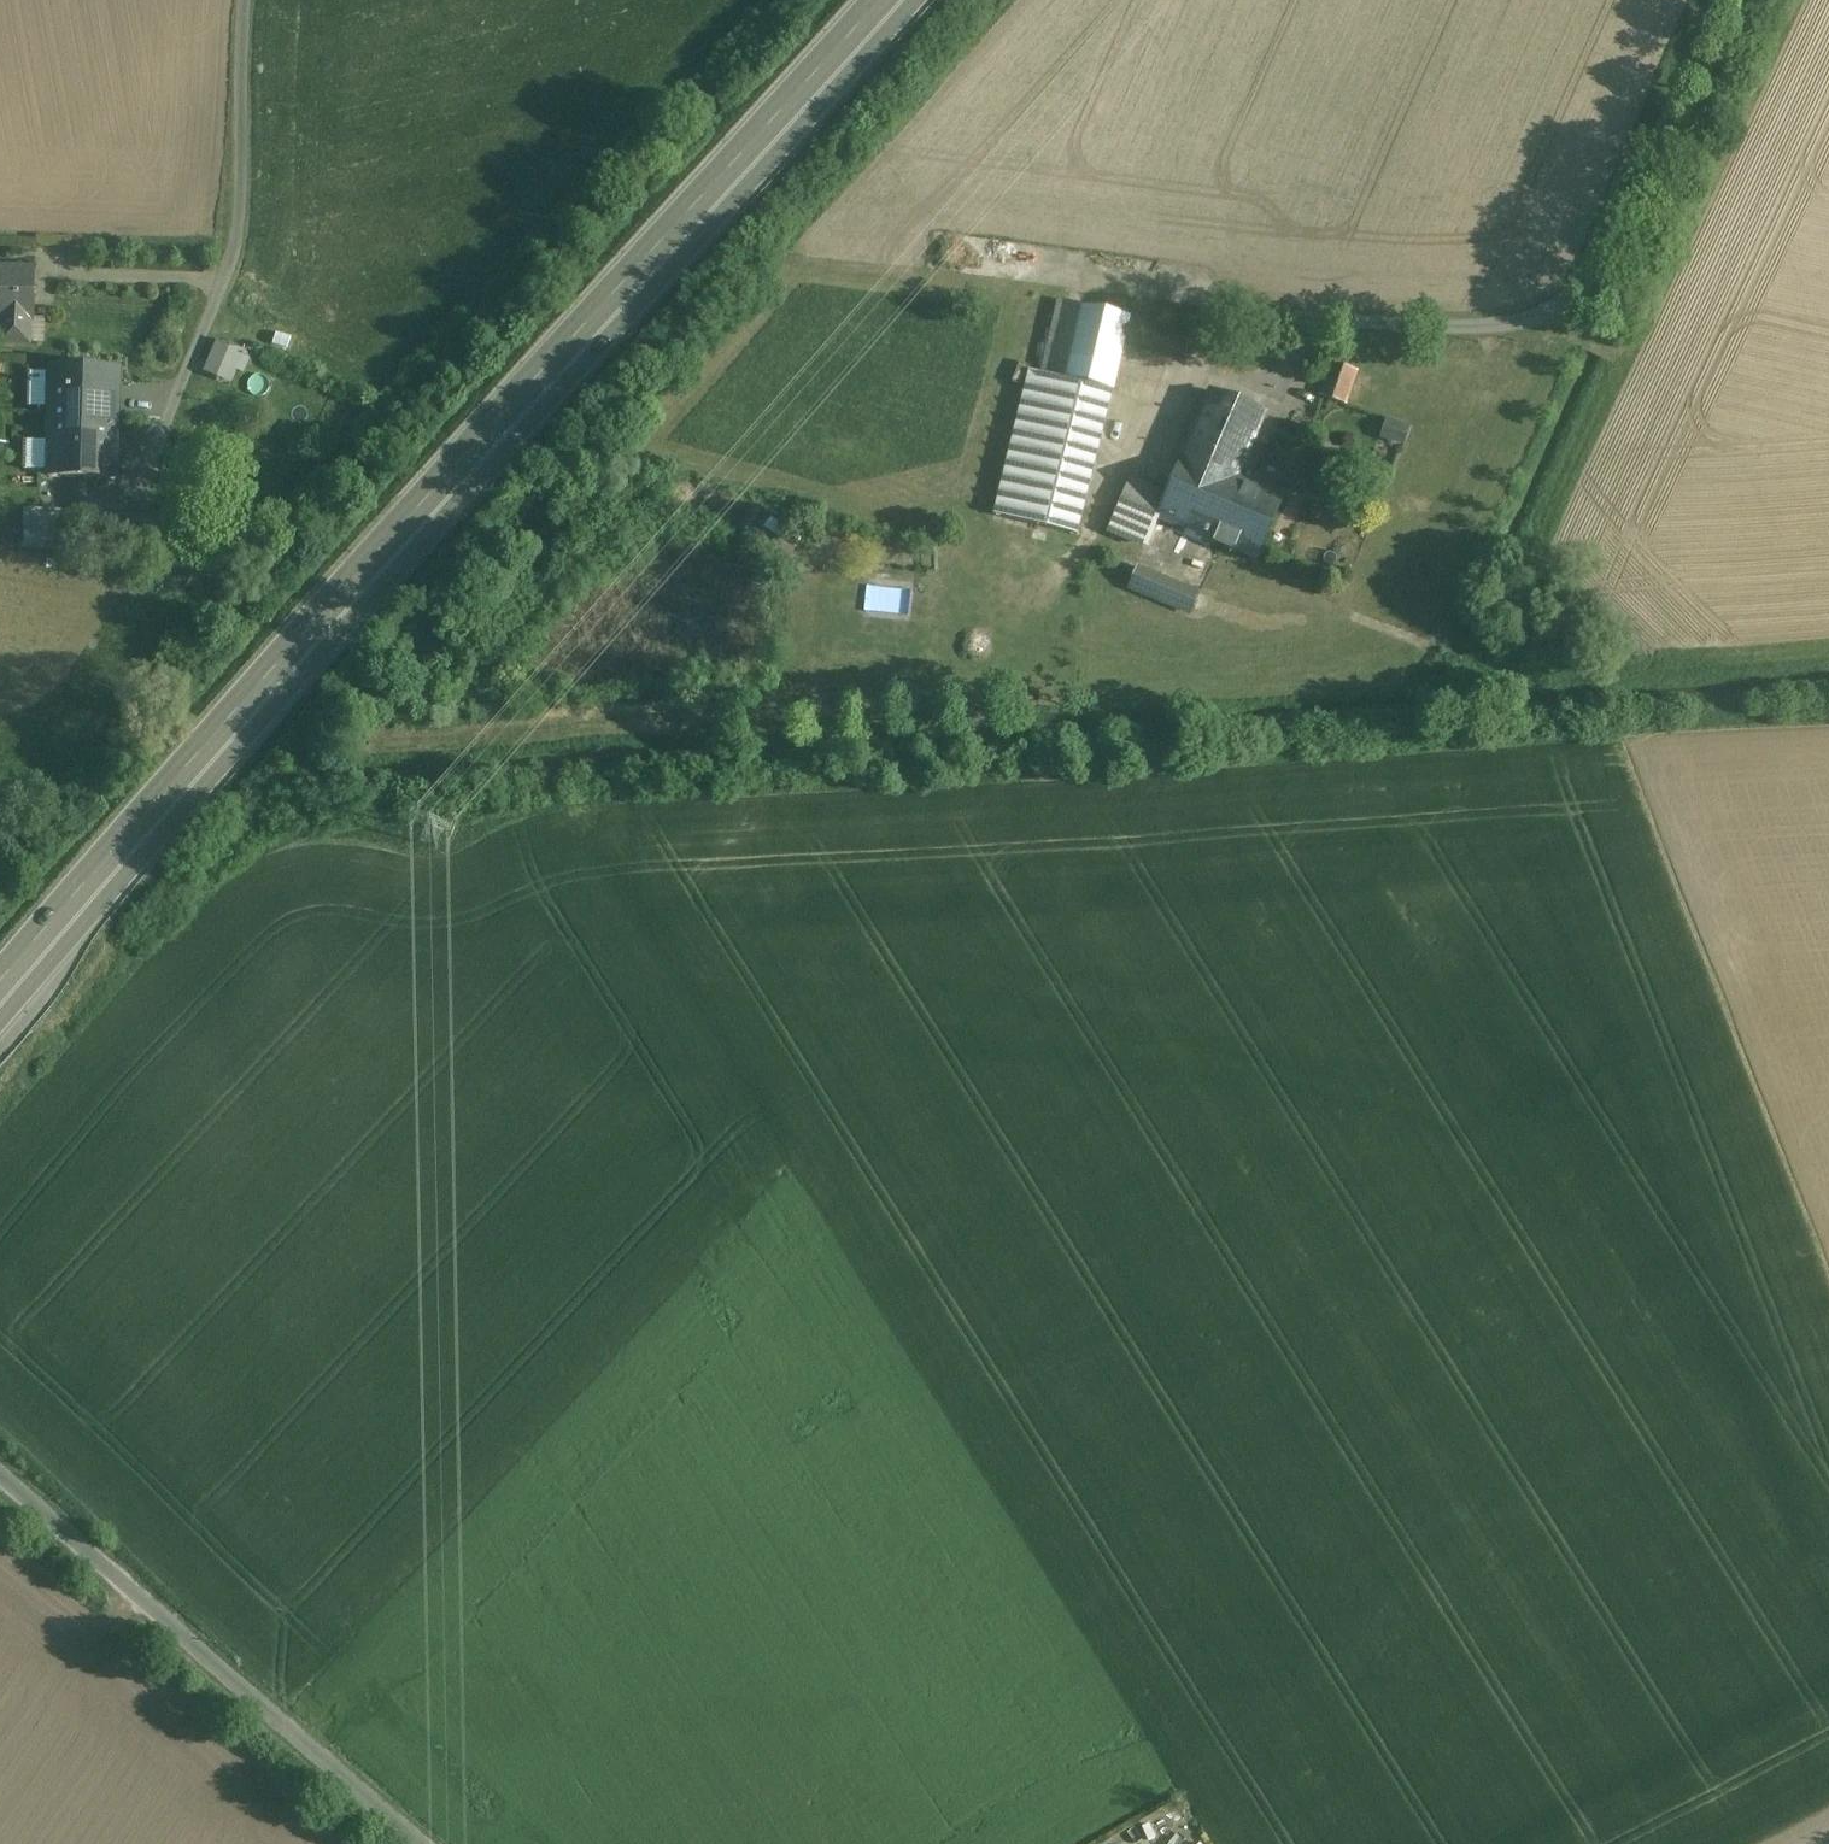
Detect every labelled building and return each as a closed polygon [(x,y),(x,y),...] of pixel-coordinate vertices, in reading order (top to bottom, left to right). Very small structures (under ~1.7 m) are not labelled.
[(0,270),(0,318),(4,318),(3,343),(29,344),(29,319),(33,319),(34,271),(0,270)] [(1079,537),(1124,342),(1186,358),(1192,330),(1060,301),(1043,375),(1030,370),(997,517),(1079,537)] [(208,371),(238,383),(251,349),(221,337),(208,371)] [(1356,371),(1332,363),(1321,396),(1345,404),(1356,371)] [(117,371),(53,369),(50,475),(114,477),(117,371)] [(1266,414),(1212,392),(1169,496),(1160,518),(1257,560),(1283,498),(1238,478),(1266,414)] [(1409,429),(1388,422),(1383,437),(1403,445),(1409,429)] [(1160,518),(1169,496),(1130,480),(1109,530),(1148,547),(1160,518)] [(74,512),(24,510),(23,549),(71,552),(74,512)] [(1200,594),(1138,568),(1129,588),(1192,614),(1200,594)]
